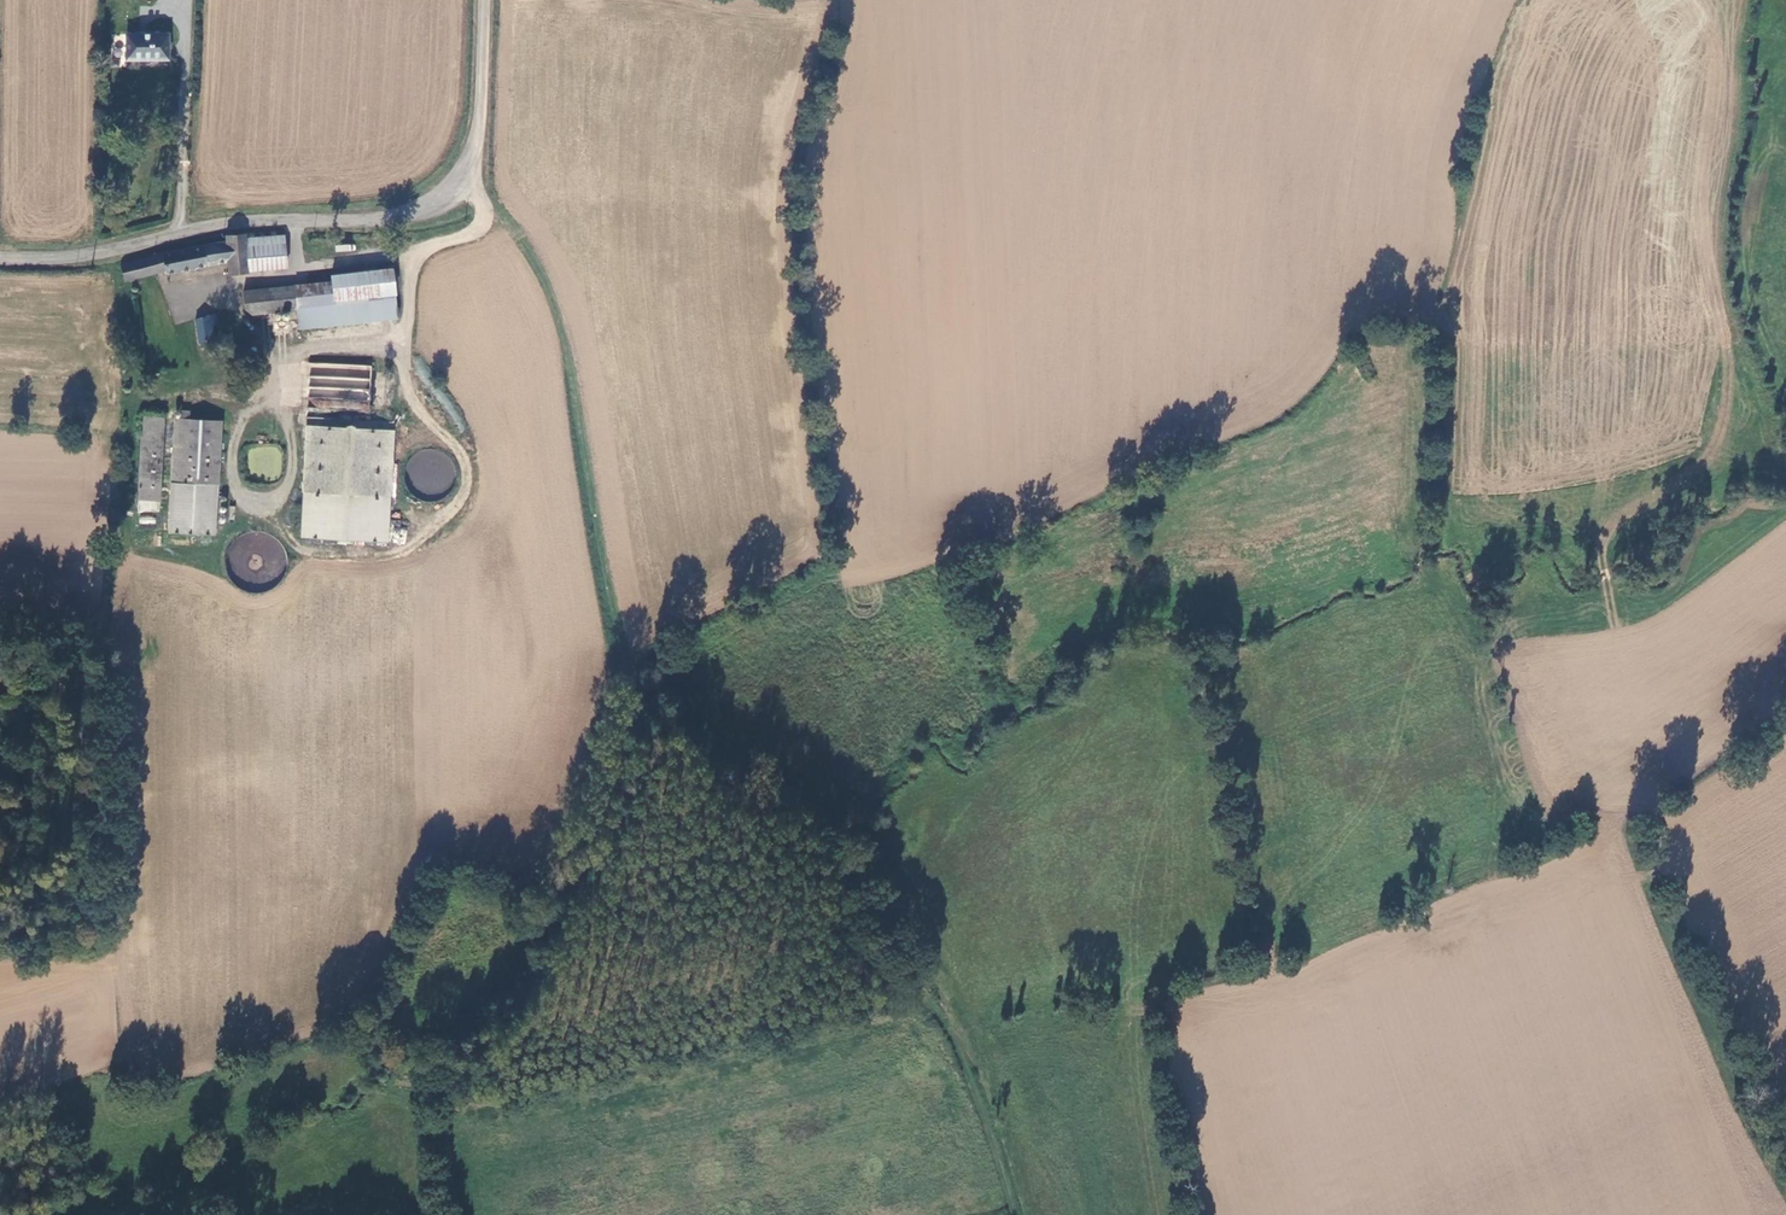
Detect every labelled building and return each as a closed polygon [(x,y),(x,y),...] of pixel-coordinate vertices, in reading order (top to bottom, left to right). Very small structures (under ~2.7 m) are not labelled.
[(129,57),(170,55),(170,30),(128,31),(129,57)] [(250,243),(249,231),(229,234),(230,235),(216,237),(201,242),(206,261),(219,259),(231,257),(233,271),(253,272),(253,269),(250,243)] [(290,239),(250,243),(253,269),(291,265),(290,239)] [(201,242),(127,260),(130,277),(169,267),(170,270),(206,261),(201,242)] [(342,280),(345,304),(405,297),(401,264),(342,272),(342,280)] [(305,306),(306,311),(345,304),(342,280),(303,286),(305,306)] [(258,314),(305,306),(303,286),(303,282),(250,288),(251,309),(258,314)] [(407,315),(405,297),(345,304),(306,311),(308,328),(407,315)] [(216,316),(194,318),(198,344),(200,342),(199,346),(200,349),(203,352),(206,351),(208,348),(208,345),(206,342),(211,342),(210,325),(217,324),(216,316)] [(372,364),(310,363),(310,406),(330,406),(330,401),(361,402),(361,414),(371,414),(372,364)] [(174,415),(175,424),(185,423),(185,414),(174,415)] [(159,423),(137,422),(134,502),(157,502),(159,423)] [(217,424),(185,423),(175,424),(169,424),(168,487),(215,489),(217,424)] [(396,429),(306,425),(303,496),(392,500),(396,429)] [(155,525),(155,517),(139,515),(139,523),(155,525)]
